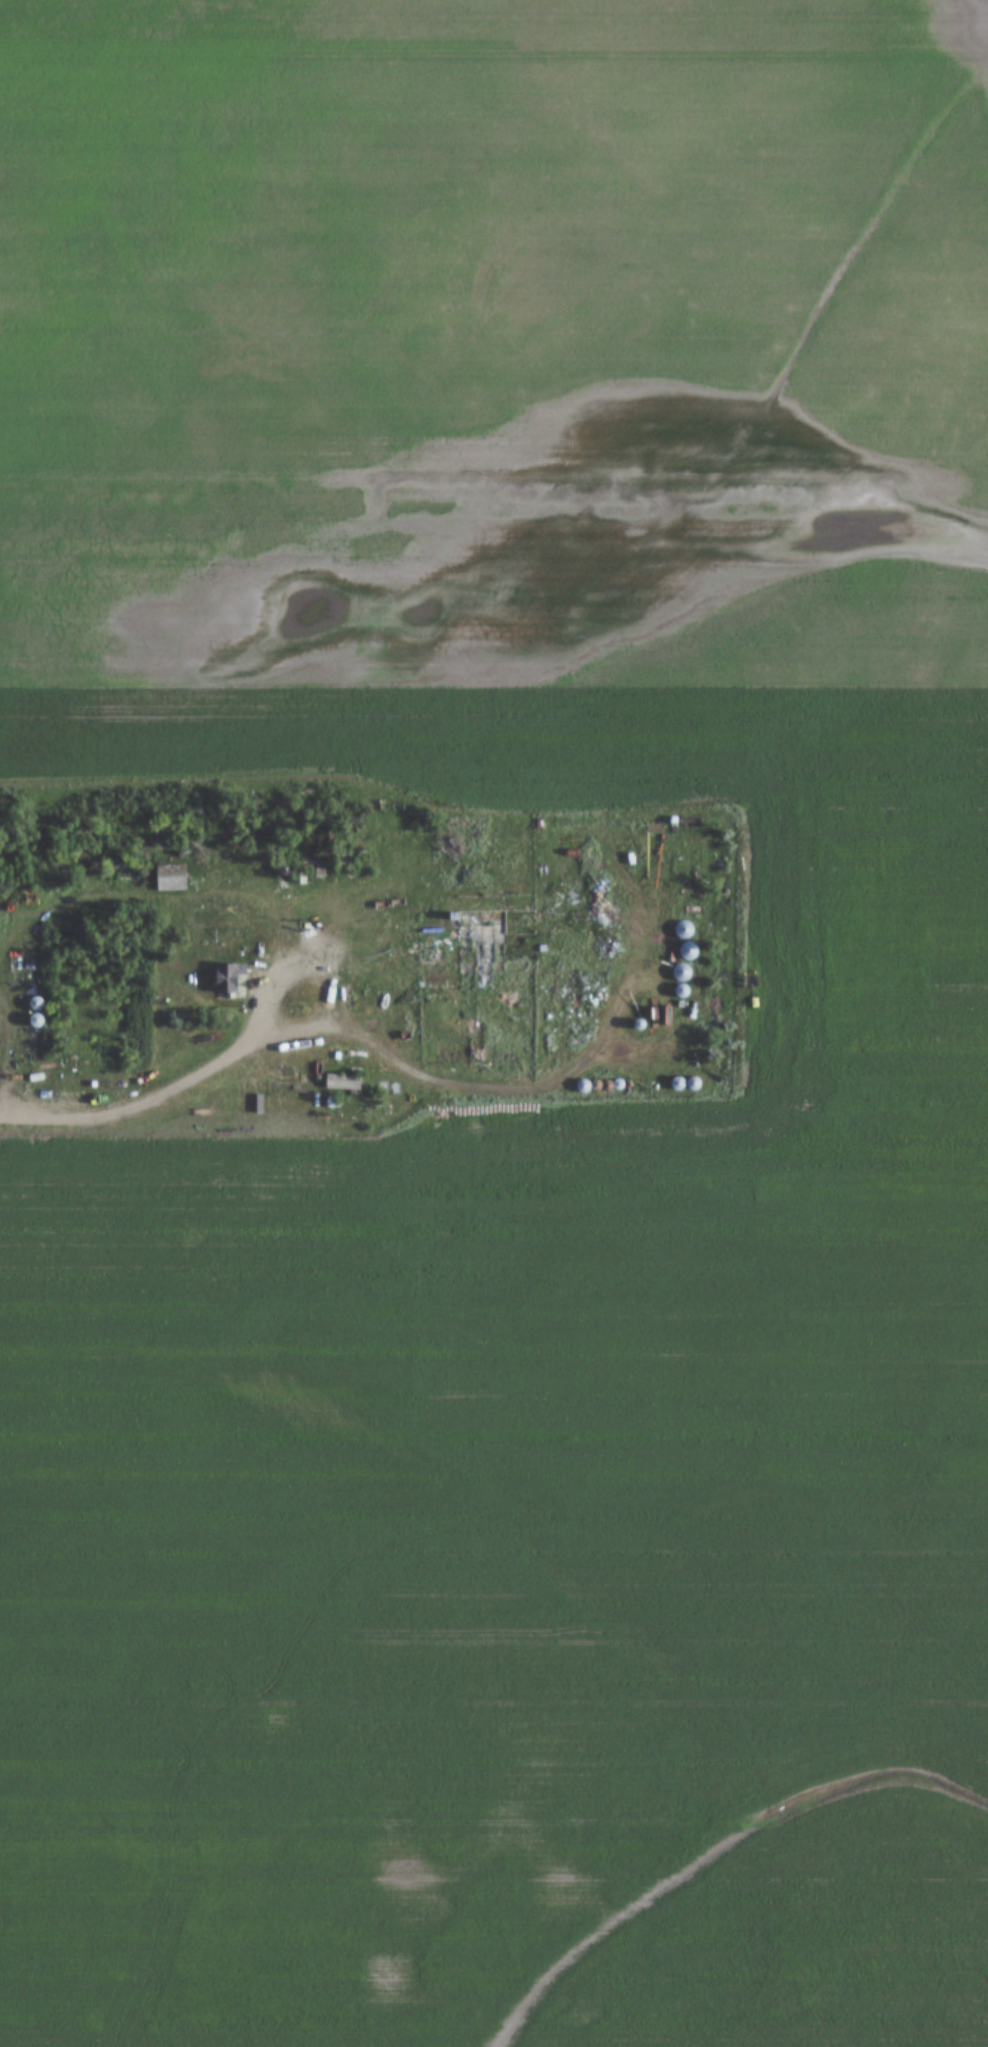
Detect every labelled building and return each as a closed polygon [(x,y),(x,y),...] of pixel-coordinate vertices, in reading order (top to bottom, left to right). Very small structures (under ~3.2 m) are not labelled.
[(186,890),(186,862),(158,862),(158,890),(186,890)] [(306,881),(304,868),(294,870),(296,883),(306,881)] [(691,936),(691,922),(677,922),(677,937),(691,936)] [(462,987),(461,939),(419,939),(420,988),(462,987)] [(700,951),(690,939),(678,949),(689,961),(700,951)] [(246,962),(217,962),(217,994),(246,994),(246,962)] [(673,968),(680,983),(691,977),(685,963),(673,968)] [(40,1010),(42,998),(32,996),(30,1009),(40,1010)] [(29,1024),(40,1028),(45,1017),(34,1012),(29,1024)] [(361,1074),(326,1074),(326,1089),(361,1089),(361,1074)]
